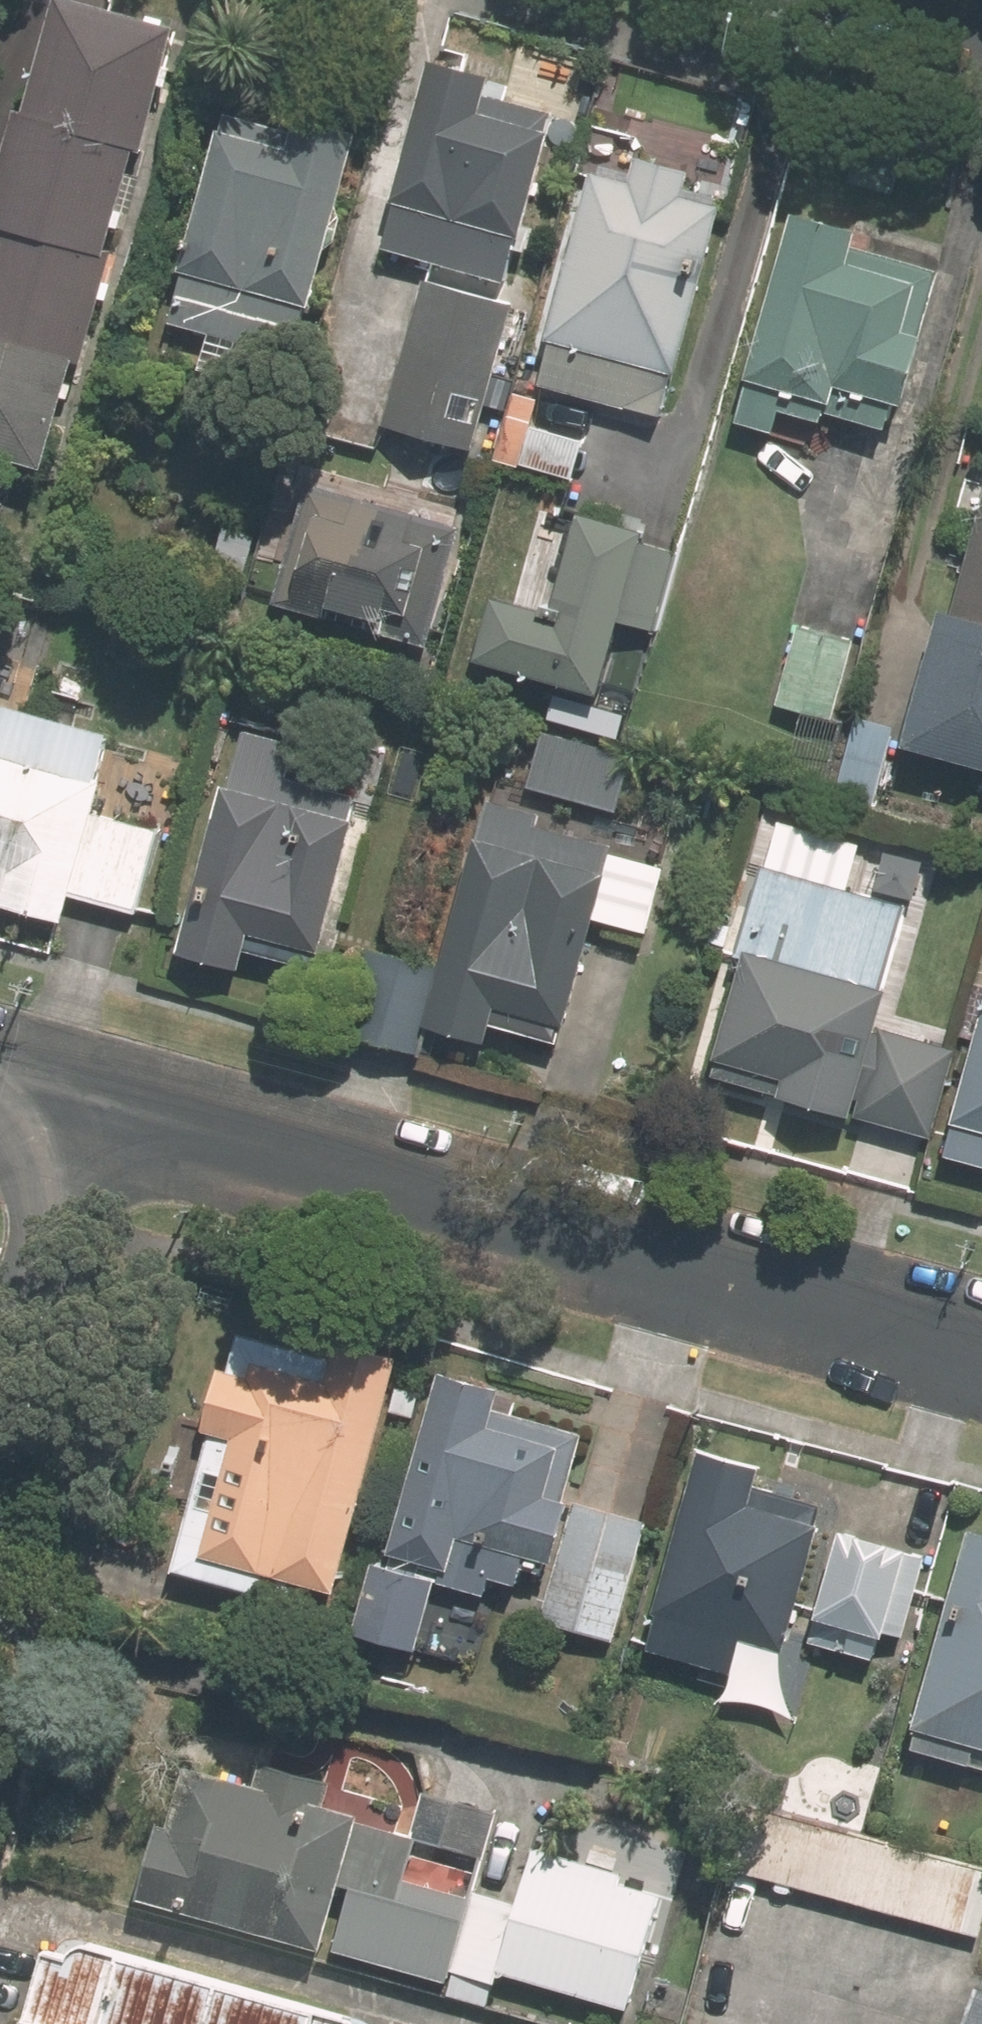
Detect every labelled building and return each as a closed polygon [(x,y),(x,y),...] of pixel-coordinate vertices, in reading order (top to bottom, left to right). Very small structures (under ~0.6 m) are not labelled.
[(141,148),(151,151),(186,25),(99,0),(72,0),(41,111),(144,141),(141,148)] [(504,75),(447,59),(394,248),(517,281),(565,104),(500,87),(504,75)] [(41,111),(28,108),(0,205),(0,228),(3,229),(6,221),(113,251),(141,148),(144,141),(41,111)] [(304,135),(238,116),(180,325),(215,335),(205,370),(251,383),(261,347),(304,360),(367,133),(310,117),(304,135)] [(892,193),(907,136),(866,124),(850,182),(892,193)] [(694,197),(702,172),(648,156),(641,181),(606,171),(546,383),(670,418),(730,206),(694,197)] [(920,404),(939,339),(932,337),(951,270),(865,244),(869,231),(805,212),(745,421),(784,432),(790,410),(829,421),(832,411),(896,428),(904,399),(920,404)] [(113,251),(6,221),(3,229),(0,240),(0,331),(85,354),(84,360),(91,363),(122,254),(113,251)] [(477,450),(518,305),(430,279),(389,425),(477,450)] [(0,331),(0,451),(53,466),(84,360),(85,354),(0,331)] [(589,440),(538,426),(525,472),(576,486),(589,440)] [(431,645),(464,528),(386,506),(392,486),(306,462),(279,558),(298,562),(285,605),(431,645)] [(659,630),(681,552),(652,544),(655,530),(595,513),(567,613),(506,596),(489,659),(609,694),(630,622),(659,630)] [(960,613),(953,611),(916,742),(981,761),(981,536),(960,613)] [(804,625),(783,704),(836,720),(859,641),(804,625)] [(165,829),(102,812),(122,740),(0,706),(0,880),(11,883),(5,903),(71,922),(78,896),(140,913),(165,829)] [(838,802),(876,813),(900,726),(862,716),(838,802)] [(627,752),(538,728),(522,784),(612,808),(627,752)] [(365,799),(297,780),(308,745),(258,732),(243,789),(235,788),(188,953),(251,970),(256,949),(325,968),(366,823),(358,821),(365,799)] [(363,947),(340,1031),(416,1051),(424,1022),(483,1038),(488,1020),(555,1039),(602,870),(534,851),(542,821),(536,820),(538,812),(481,797),(434,967),(363,947)] [(925,1120),(944,1052),(881,1035),(893,992),(887,990),(911,905),(769,864),(742,957),(749,958),(716,1078),(858,1117),(862,1102),(925,1120)] [(944,1167),(981,1177),(981,1026),(944,1167)] [(339,1362),(242,1335),(217,1431),(244,1437),(225,1502),(351,1537),(349,1549),(371,1555),(381,1518),(365,1515),(408,1359),(345,1342),(339,1362)] [(513,1389),(453,1373),(402,1554),(453,1569),(449,1583),(493,1594),(498,1580),(524,1586),(528,1570),(562,1579),(550,1621),(618,1640),(651,1523),(573,1501),(591,1435),(507,1411),(513,1389)] [(766,1465),(707,1447),(651,1646),(733,1668),(743,1636),(789,1649),(830,1504),(761,1485),(766,1465)] [(931,1554),(850,1530),(818,1642),(901,1664),(931,1554)] [(977,1531),(922,1728),(917,1750),(981,1768),(981,1532),(977,1531)] [(441,1582),(382,1566),(366,1625),(424,1641),(441,1582)] [(315,1945),(317,1940),(447,1978),(443,1992),(483,2003),(492,1970),(621,2007),(652,1893),(615,1884),(619,1870),(529,1845),(511,1898),(469,1887),(471,1871),(406,1853),(411,1836),(350,1818),(352,1812),(314,1803),(322,1778),(252,1759),(246,1784),(178,1765),(162,1824),(154,1822),(133,1894),(315,1945)] [(733,1868),(981,1935),(981,1932),(981,1867),(749,1803),(733,1868)] [(82,1945),(62,1958),(45,1955),(26,2023),(355,2023),(354,2021),(82,1945)]
